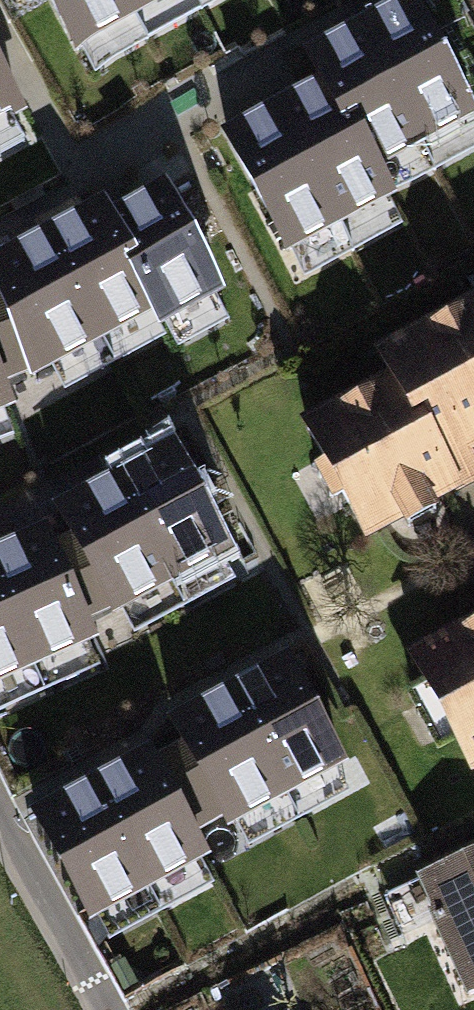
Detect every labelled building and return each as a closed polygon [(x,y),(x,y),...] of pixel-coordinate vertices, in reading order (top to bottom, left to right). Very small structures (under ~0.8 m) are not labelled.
[(77,69),(210,0),(39,0),(77,69)] [(217,135),(289,272),(404,211),(388,184),(473,142),(473,91),(422,0),(392,0),(288,54),(307,87),(217,135)] [(39,140),(0,66),(0,160),(39,140)] [(0,255),(0,301),(31,373),(35,383),(155,314),(162,327),(232,296),(170,182),(113,210),(108,199),(0,255)] [(303,422),(369,546),(473,486),(473,300),(379,351),(391,375),(303,422)] [(19,409),(7,380),(31,373),(0,301),(0,416),(19,409)] [(176,441),(53,507),(70,537),(110,611),(126,641),(249,575),(176,441)] [(0,548),(0,717),(112,668),(90,618),(110,611),(70,537),(57,541),(50,525),(0,548)] [(410,654),(473,777),(473,621),(410,654)] [(291,655),(168,720),(182,745),(222,820),(229,833),(352,768),(291,655)] [(151,748),(28,814),(91,927),(212,860),(196,832),(222,820),(182,745),(155,756),(151,748)] [(419,881),(469,996),(473,994),(473,855),(419,881)]
